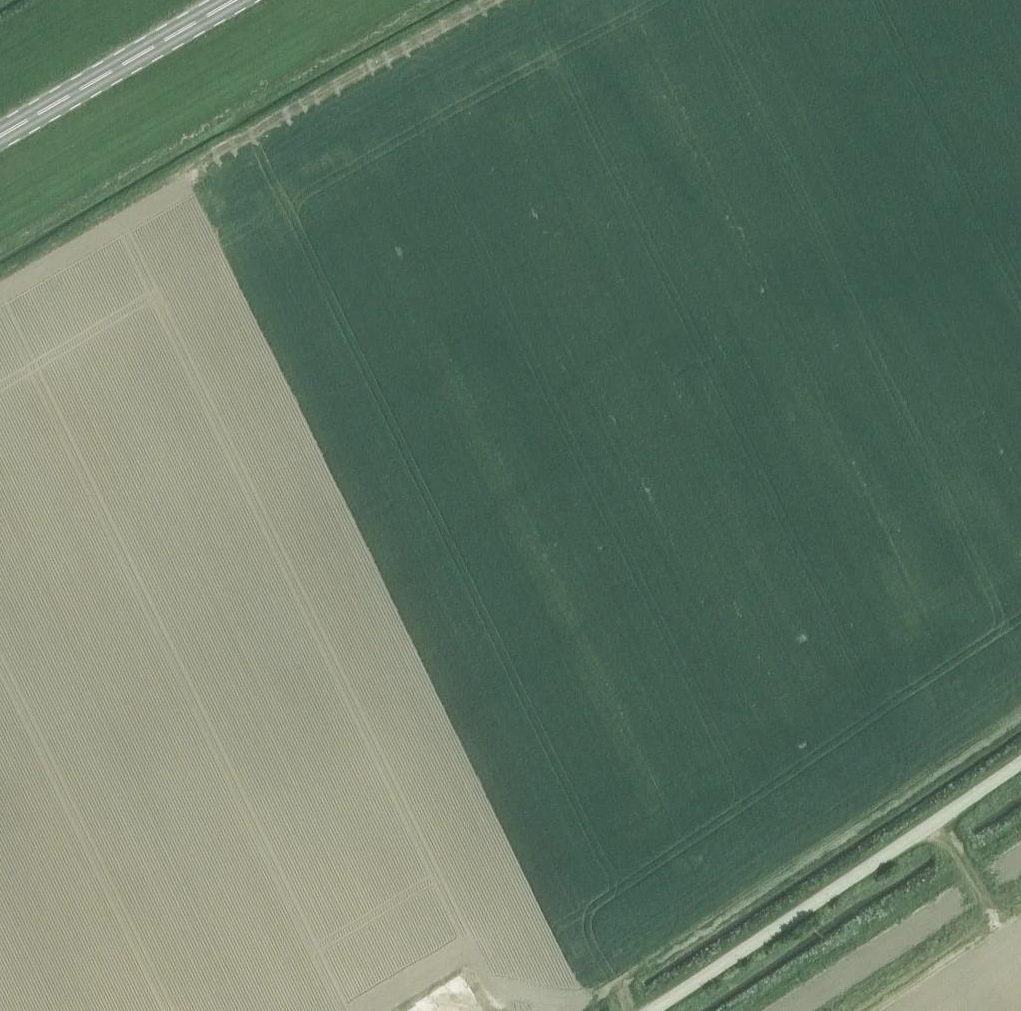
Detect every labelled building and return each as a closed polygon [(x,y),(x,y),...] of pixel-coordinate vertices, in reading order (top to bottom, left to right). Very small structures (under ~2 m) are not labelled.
[(441,1010),(468,1010),(495,998),(490,987),(441,1010)]
